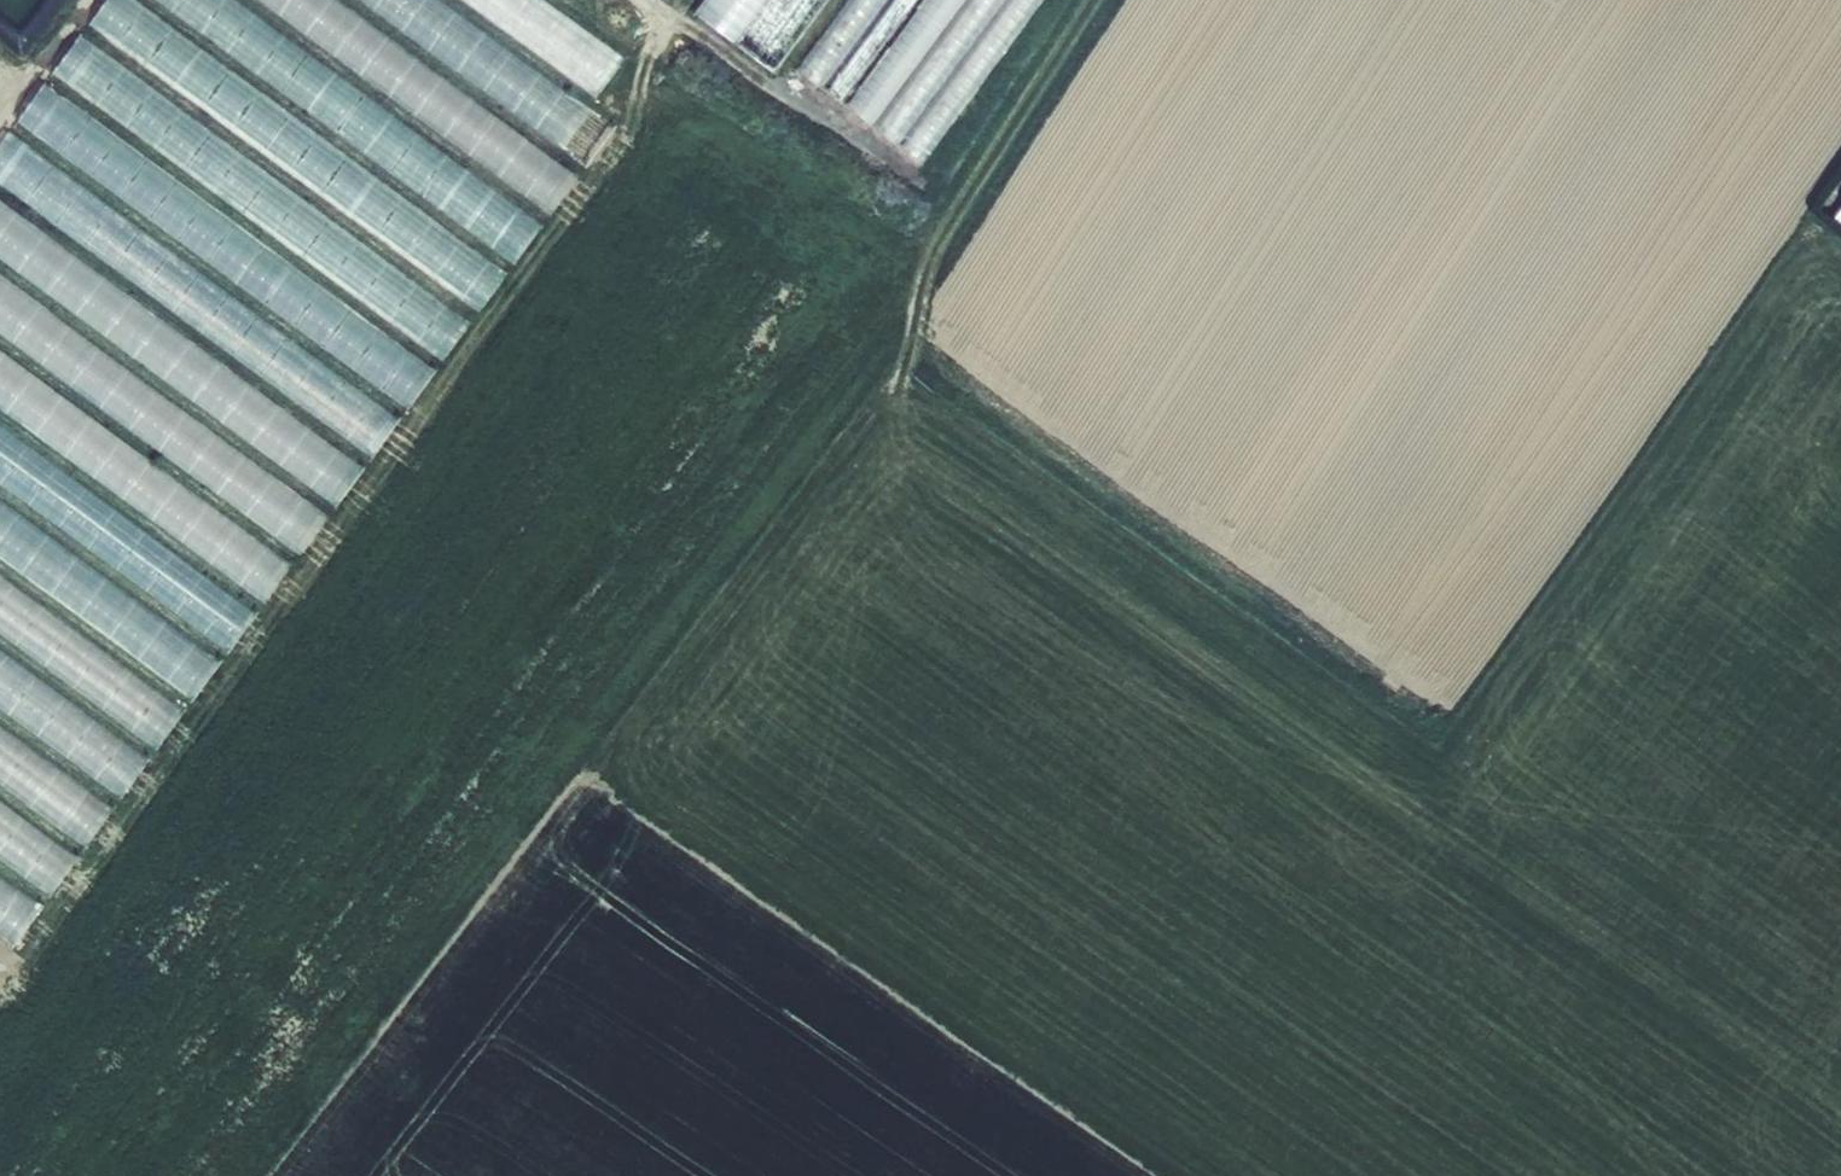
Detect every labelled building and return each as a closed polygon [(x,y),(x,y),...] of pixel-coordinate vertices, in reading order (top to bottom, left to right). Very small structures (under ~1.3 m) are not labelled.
[(844,0),(725,0),(707,27),(791,81),(844,0)] [(1039,0),(885,0),(835,72),(816,59),(802,79),(921,161),(948,122),(900,88),(928,48),(947,61),(944,65),(978,88),(1039,0)]
